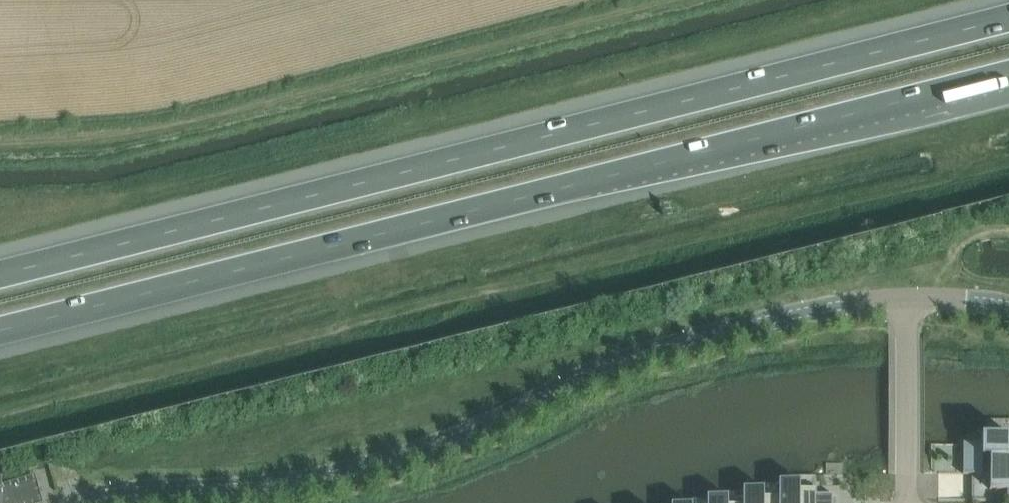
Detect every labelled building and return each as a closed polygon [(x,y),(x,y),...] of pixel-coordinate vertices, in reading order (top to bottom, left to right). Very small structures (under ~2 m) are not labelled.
[(982,433),(982,441),(963,441),(963,464),(963,472),(963,473),(972,473),(972,501),(1008,500),(1008,433),(982,433)] [(35,476),(2,485),(2,478),(0,478),(0,502),(43,502),(35,476)] [(744,502),(780,502),(780,478),(779,478),(779,495),(764,495),(764,486),(744,486),(744,502)] [(780,502),(832,502),(832,493),(816,493),(816,487),(800,487),(800,478),(780,478),(780,502)] [(708,502),(744,502),(744,486),(743,486),(743,502),(728,502),(728,495),(708,494),(708,502)]
